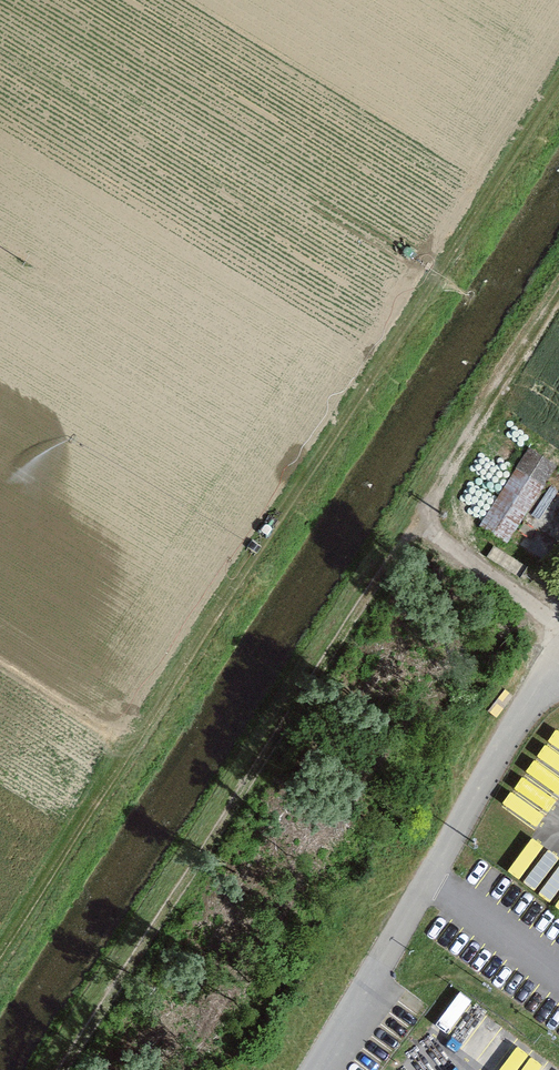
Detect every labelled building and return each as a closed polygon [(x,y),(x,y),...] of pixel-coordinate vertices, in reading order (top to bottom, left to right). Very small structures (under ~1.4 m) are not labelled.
[(555,464),(524,445),(474,525),(505,544),(555,464)] [(549,740),(529,772),(558,791),(558,746),(549,740)] [(557,898),(558,895),(558,851),(550,846),(529,881),(557,898)] [(465,1040),(480,1006),(453,994),(438,1028),(465,1040)] [(557,1069),(529,1056),(523,1069),(557,1069)]
